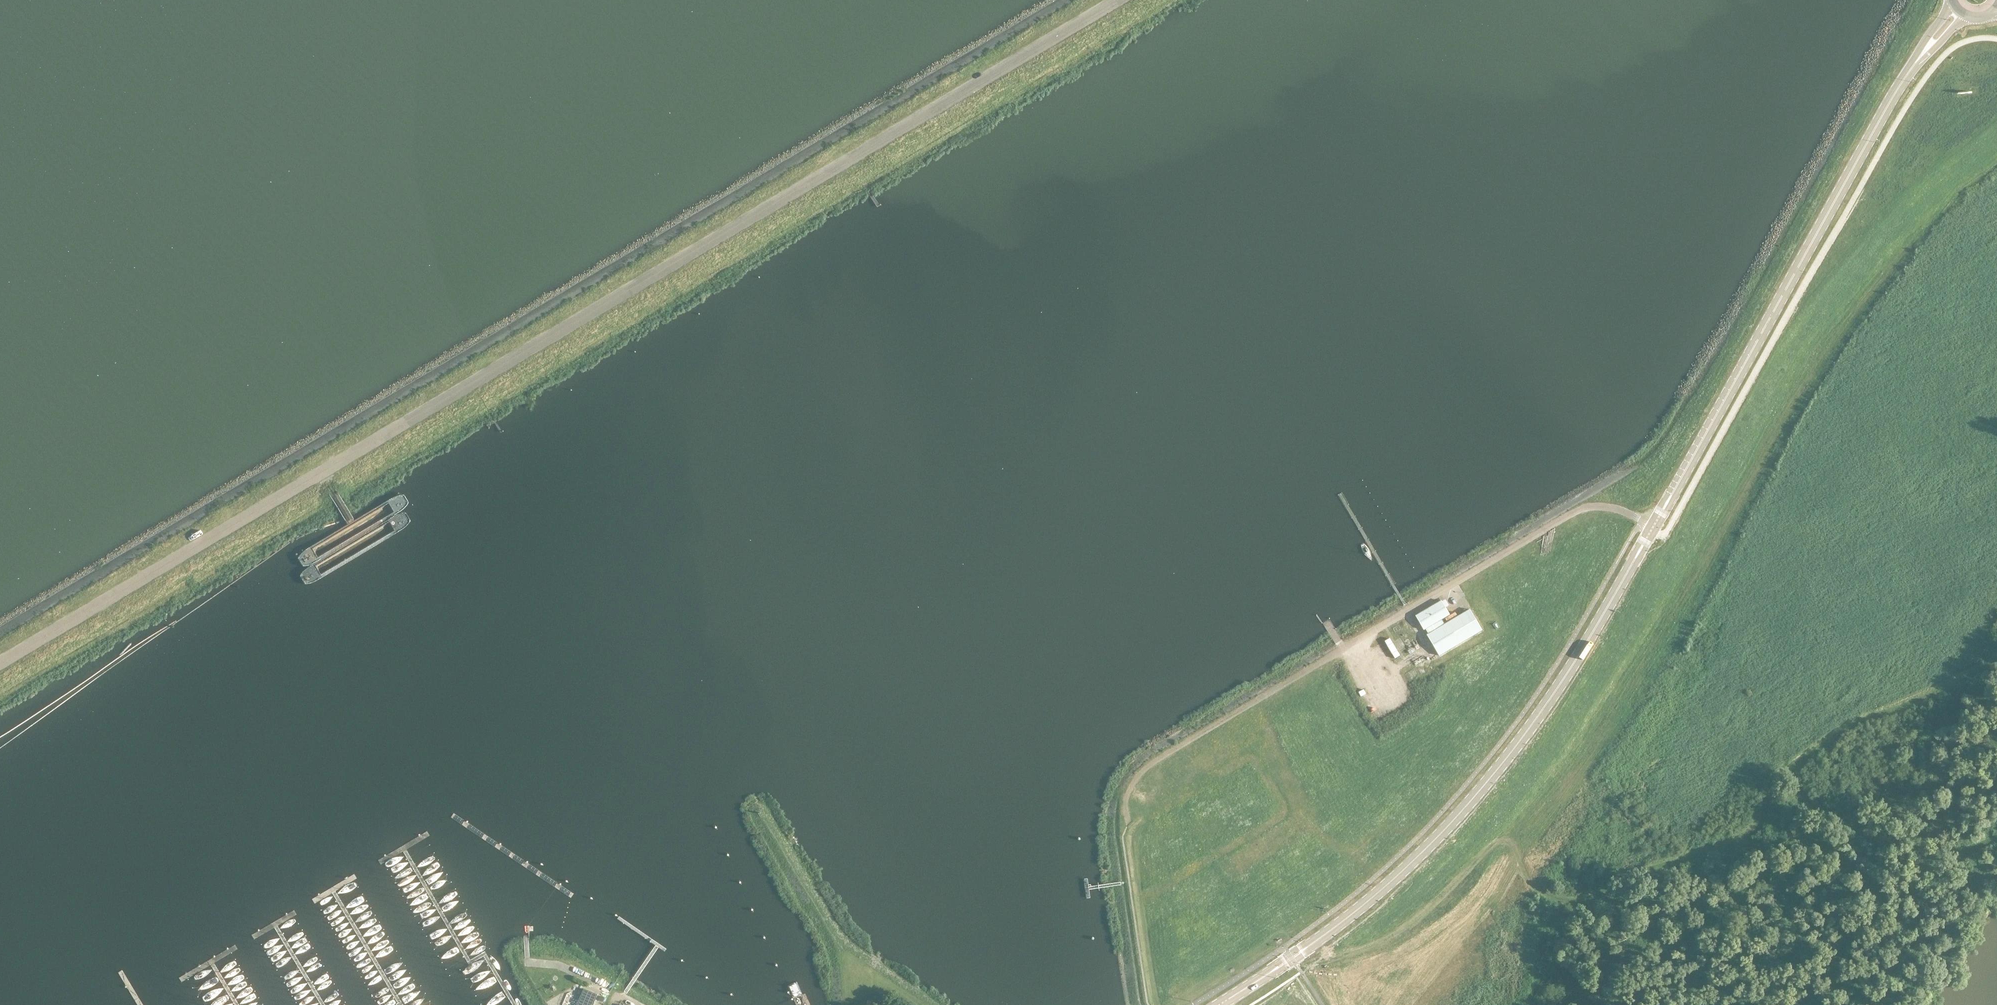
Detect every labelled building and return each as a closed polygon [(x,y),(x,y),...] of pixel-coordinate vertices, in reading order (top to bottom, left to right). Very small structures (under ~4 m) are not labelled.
[(1482,629),(1470,609),(1444,624),(1441,619),(1450,614),(1441,600),(1416,615),(1424,629),(1432,624),(1435,629),(1427,634),(1439,655),(1482,629)] [(1390,638),(1385,641),(1394,656),(1399,654),(1390,638)] [(598,994),(584,988),(577,1004),(593,1004),(598,994)]
